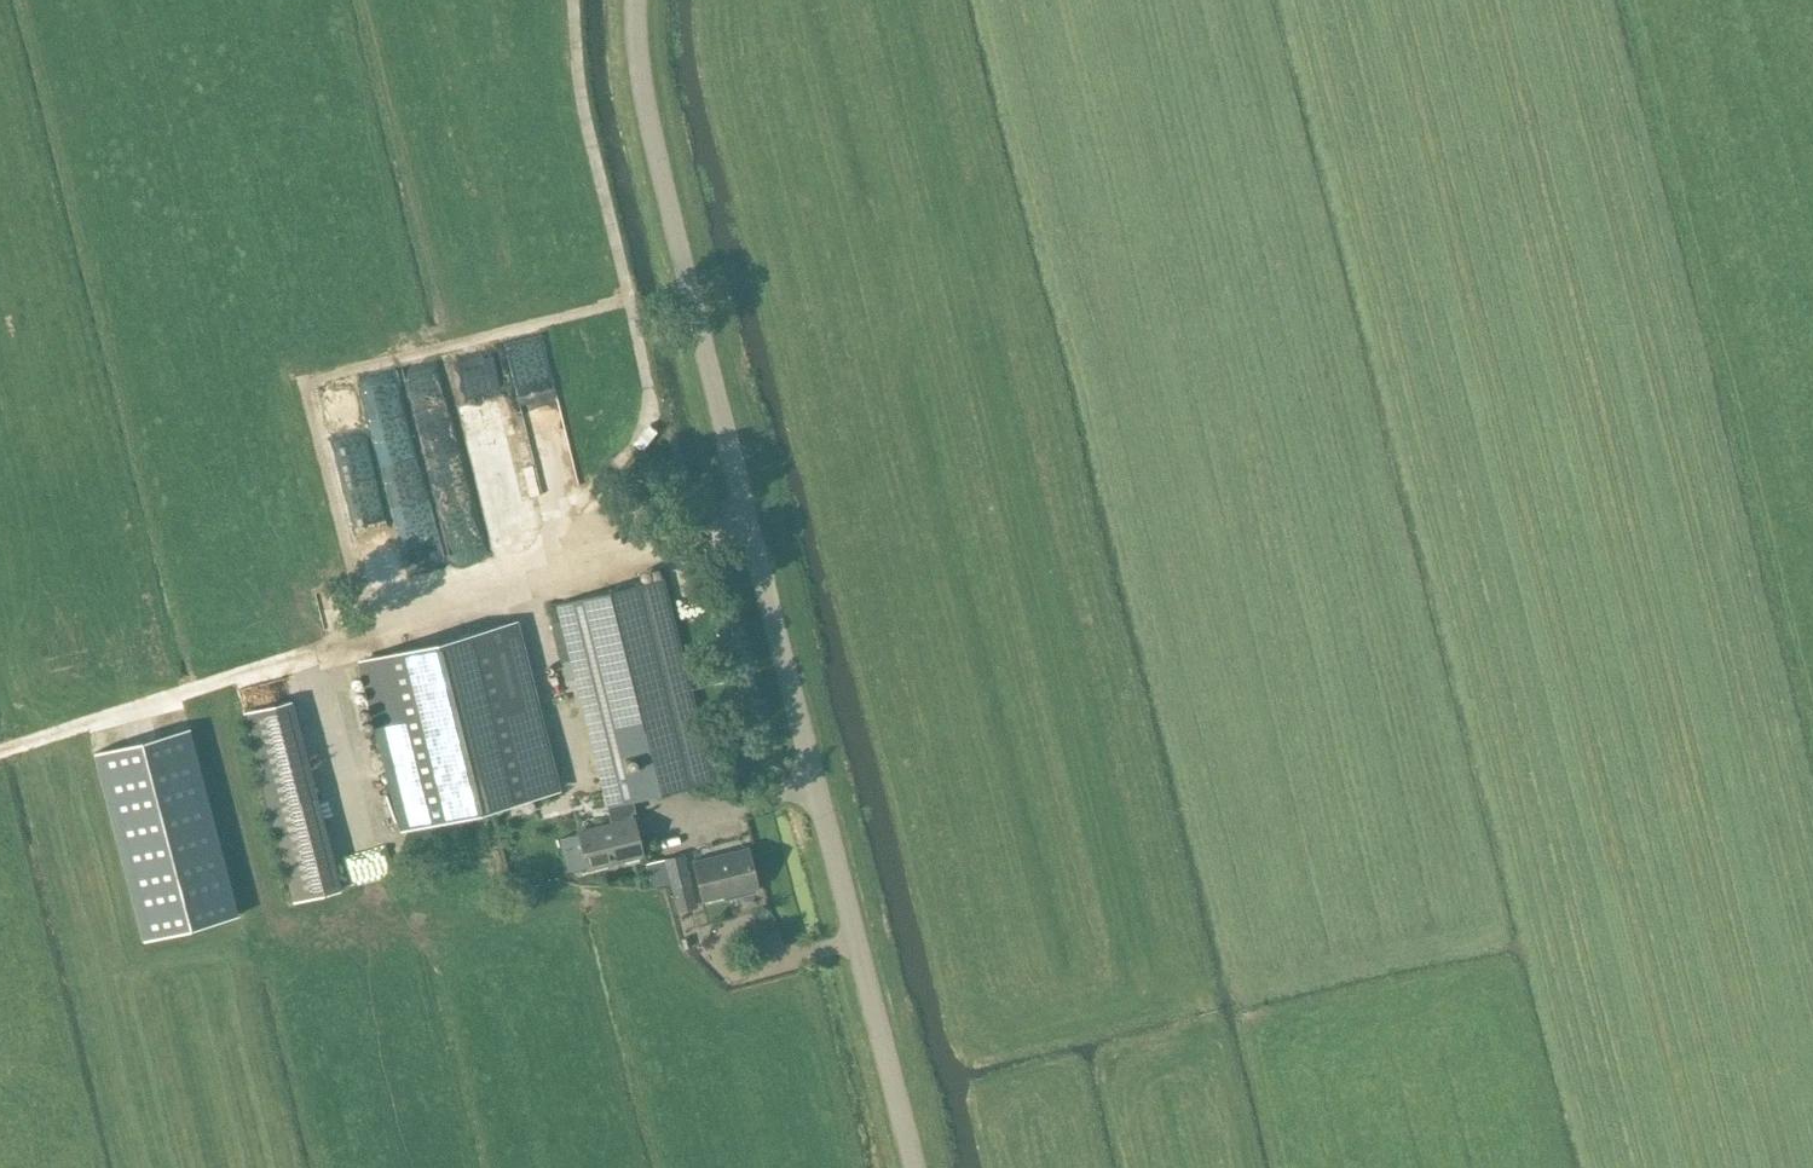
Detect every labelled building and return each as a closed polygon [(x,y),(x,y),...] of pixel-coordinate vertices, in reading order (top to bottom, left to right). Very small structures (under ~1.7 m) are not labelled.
[(607,807),(608,807),(627,802),(626,801),(713,780),(711,775),(725,772),(722,757),(708,760),(663,576),(557,602),(562,621),(551,623),(566,685),(577,682),(607,807)] [(362,660),(405,827),(555,790),(513,622),(362,660)] [(212,821),(187,728),(94,752),(118,845),(143,939),(237,915),(212,821)] [(341,890),(316,796),(267,809),(292,903),(341,890)] [(627,802),(608,807),(612,823),(578,832),(588,869),(643,856),(634,818),(631,819),(627,802)] [(694,861),(703,899),(756,886),(747,848),(694,861)] [(651,888),(670,883),(677,911),(697,907),(684,854),(645,864),(651,888)]
